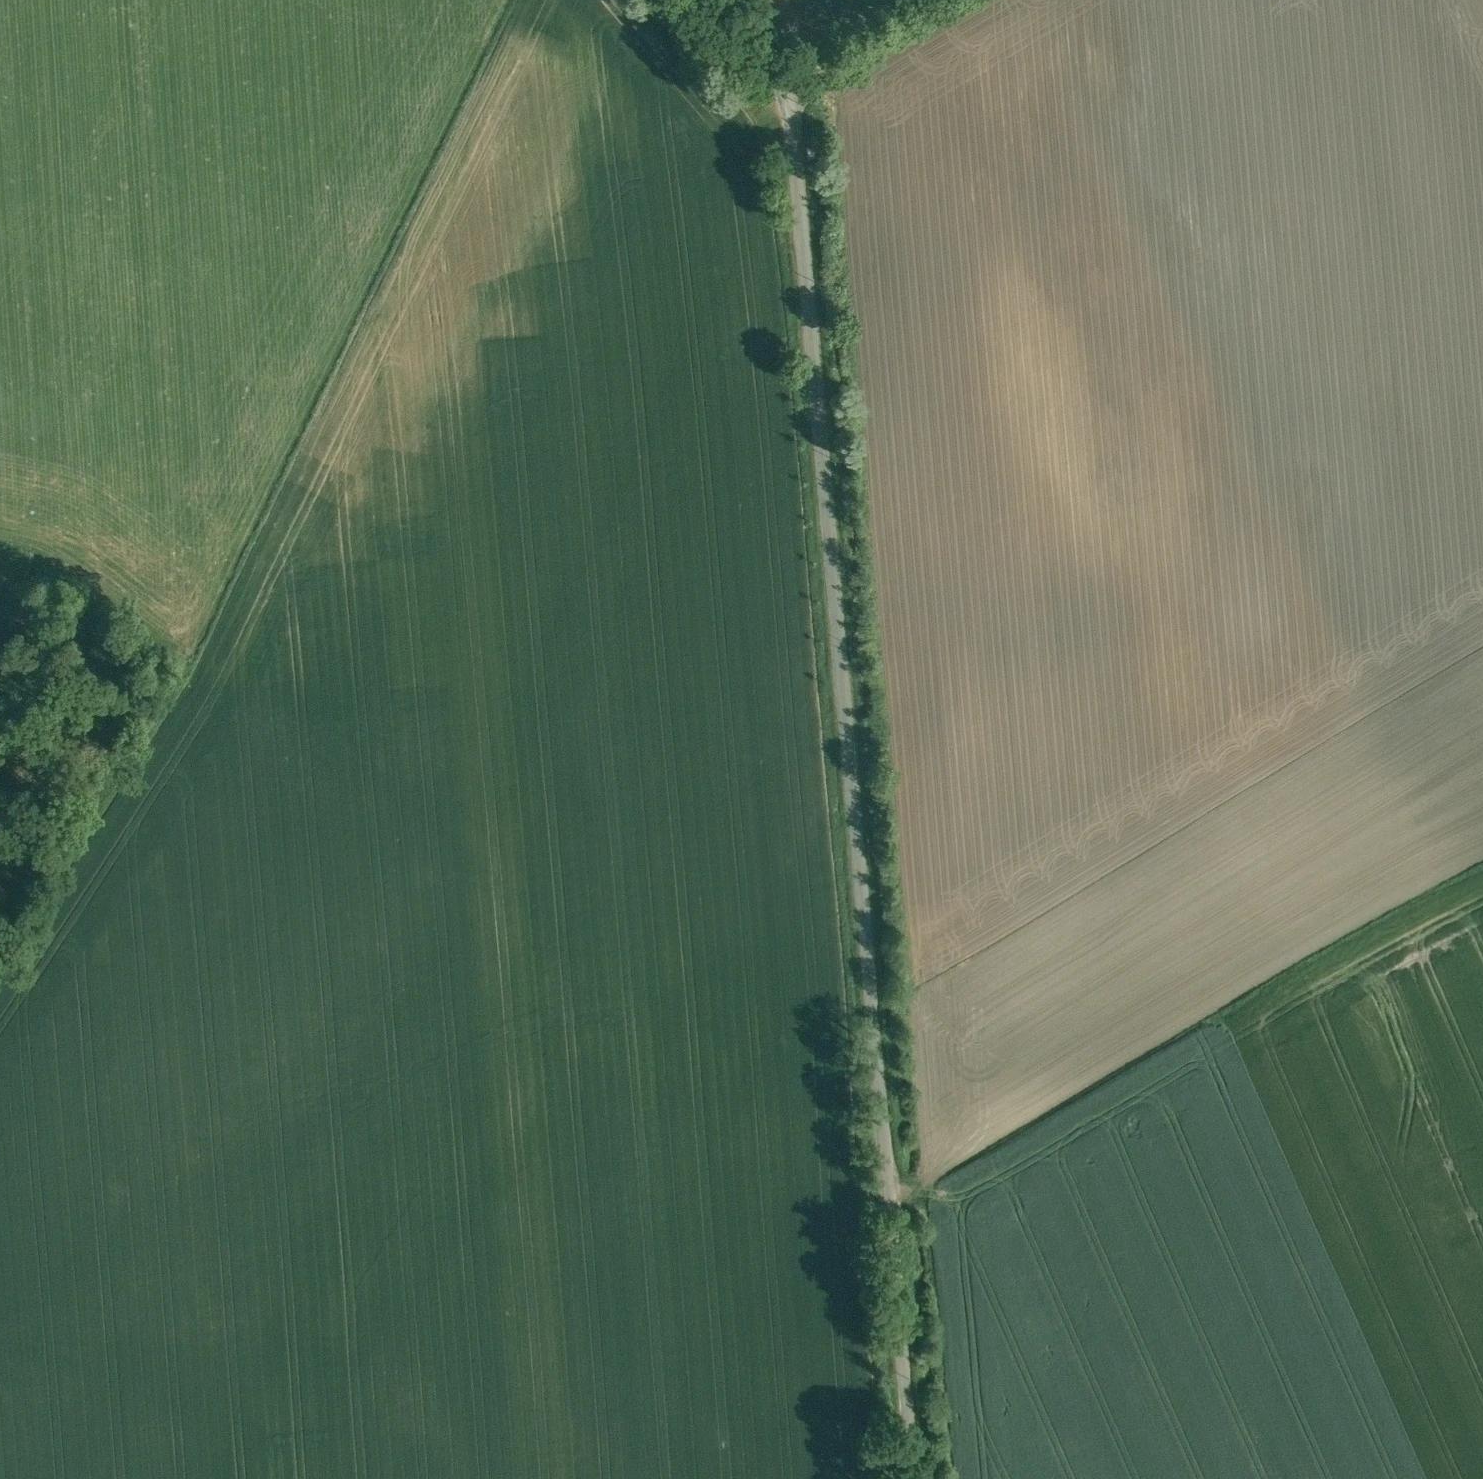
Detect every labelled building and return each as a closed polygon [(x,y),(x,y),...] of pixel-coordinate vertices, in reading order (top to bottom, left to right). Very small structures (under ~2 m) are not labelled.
[(816,147),(808,147),(809,157),(817,157),(816,147)]
